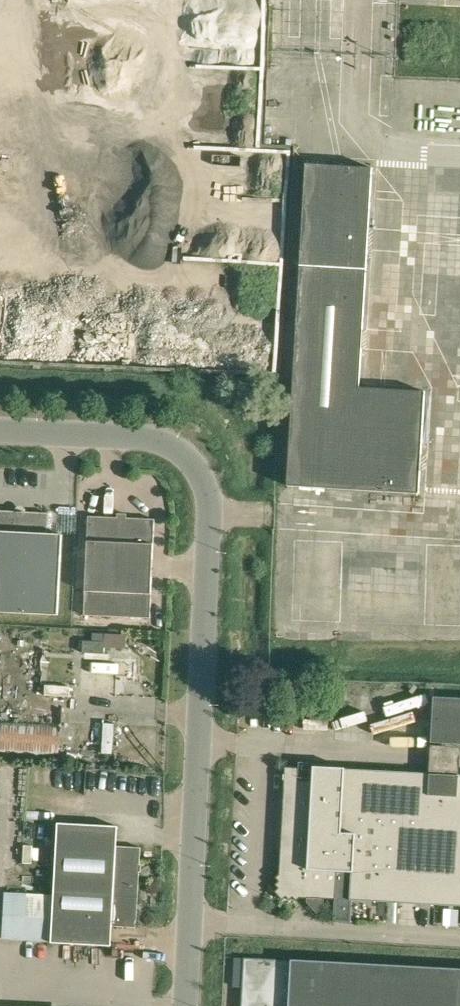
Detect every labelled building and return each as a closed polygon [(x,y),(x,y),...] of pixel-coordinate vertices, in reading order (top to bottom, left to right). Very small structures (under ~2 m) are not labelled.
[(419,493),(425,391),(360,387),(373,167),(306,163),(287,485),(419,493)] [(448,236),(459,236),(459,220),(449,220),(448,236)] [(58,614),(62,533),(47,533),(48,512),(0,510),(0,611),(58,614)] [(88,515),(85,591),(84,615),(150,617),(155,518),(88,515)] [(424,602),(425,617),(438,616),(437,601),(424,602)] [(91,634),(91,642),(104,643),(105,635),(99,634),(91,634)] [(153,637),(108,634),(107,650),(152,653),(153,637)] [(104,649),(104,643),(91,642),(90,642),(84,642),(83,654),(104,655),(104,649)] [(431,741),(459,743),(459,697),(434,695),(431,741)] [(62,723),(0,720),(0,752),(59,755),(62,723)] [(274,891),(282,900),(286,896),(289,900),(293,897),(296,900),(300,896),(335,898),(334,920),(351,921),(352,899),(459,905),(459,773),(459,764),(459,745),(430,744),(429,772),(314,766),(314,768),(285,766),(279,873),(275,877),(278,880),(275,884),(278,887),(274,891)] [(57,822),(54,881),(138,886),(140,846),(116,845),(118,825),(57,822)] [(2,938),(50,941),(111,945),(112,925),(136,926),(138,886),(54,881),(53,893),(5,891),(2,938)] [(244,957),(242,1005),(459,1005),(459,968),(244,957)]
